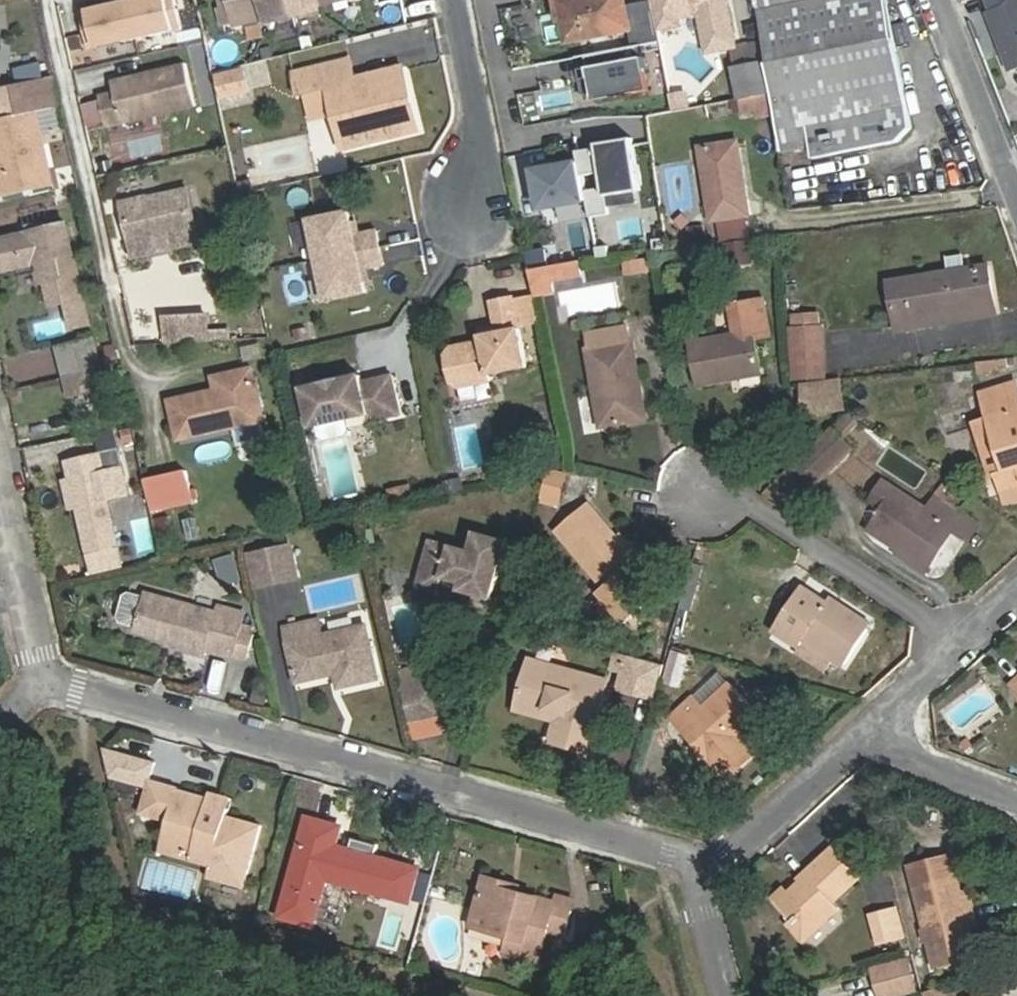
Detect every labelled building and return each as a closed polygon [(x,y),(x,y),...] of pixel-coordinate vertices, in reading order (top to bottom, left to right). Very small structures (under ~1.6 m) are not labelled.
[(84,8),(93,48),(183,29),(177,0),(122,0),(84,8)] [(235,22),(275,13),(276,17),(311,9),(310,4),(328,0),(230,0),(235,22)] [(571,40),(563,0),(564,0),(556,0),(565,41),(571,40)] [(563,0),(571,40),(630,28),(624,0),(564,0),(563,0)] [(678,16),(700,11),(708,50),(736,45),(727,0),(652,0),(657,27),(679,23),(678,16)] [(768,61),(771,93),(774,112),(780,152),(815,146),(818,159),(901,141),(914,126),(910,106),(888,0),(757,0),(768,61)] [(1003,71),(1016,67),(1016,0),(979,0),(1003,71)] [(762,42),(730,49),(735,70),(767,63),(762,42)] [(354,76),(350,56),(292,70),(297,91),(327,84),(341,146),(369,139),(367,129),(388,124),(391,134),(419,128),(404,64),(366,73),(368,81),(357,84),(354,76)] [(641,59),(589,69),(595,100),(647,91),(641,59)] [(112,91),(96,95),(104,125),(197,103),(186,60),(109,80),(112,91)] [(767,63),(735,70),(740,98),(771,93),(767,63)] [(214,73),(221,99),(250,91),(244,66),(214,73)] [(366,73),(354,76),(357,84),(368,81),(366,73)] [(52,76),(11,85),(18,114),(37,110),(59,105),(52,76)] [(669,93),(672,111),(690,108),(687,90),(669,93)] [(740,98),(743,111),(757,108),(759,115),(774,112),(771,93),(740,98)] [(0,118),(3,133),(0,134),(0,173),(0,175),(5,197),(54,186),(37,110),(18,114),(0,118)] [(329,110),(307,115),(319,171),(341,166),(329,110)] [(367,129),(369,139),(391,134),(388,124),(367,129)] [(601,142),(579,145),(583,162),(584,170),(606,167),(608,182),(587,185),(590,199),(592,212),(611,209),(609,190),(643,185),(635,133),(610,136),(611,146),(601,147),(601,142)] [(737,141),(700,147),(711,219),(719,218),(748,214),(737,141)] [(583,162),(538,170),(545,208),(590,199),(587,185),(584,170),(583,162)] [(143,197),(120,202),(129,240),(144,236),(159,233),(195,225),(187,190),(144,199),(143,197)] [(309,218),(317,258),(357,250),(381,245),(376,229),(354,233),(349,211),(309,218)] [(751,238),(748,214),(719,218),(722,241),(726,241),(751,238)] [(0,238),(0,266),(33,258),(38,280),(60,275),(56,254),(71,251),(64,221),(49,224),(50,227),(0,238)] [(706,228),(691,230),(693,245),(708,243),(706,228)] [(159,233),(144,236),(146,242),(160,239),(159,233)] [(670,235),(660,237),(661,249),(671,248),(670,235)] [(726,241),(728,261),(753,257),(751,238),(726,241)] [(609,244),(599,246),(601,257),(610,256),(609,244)] [(357,250),(317,258),(325,297),(365,289),(361,266),(384,262),(381,245),(357,250)] [(551,264),(549,249),(526,252),(529,267),(551,264)] [(624,275),(650,272),(648,258),(622,261),(624,275)] [(551,278),(579,276),(578,262),(550,264),(551,278)] [(897,329),(930,324),(928,314),(972,307),(974,318),(994,314),(988,265),(890,279),(897,329)] [(514,295),(493,300),(497,327),(498,331),(481,334),(482,340),(451,345),(446,353),(451,379),(459,385),(490,379),(489,373),(527,366),(514,295)] [(928,314),(930,324),(974,318),(972,307),(928,314)] [(205,310),(177,312),(179,337),(207,335),(215,334),(213,317),(206,317),(205,310)] [(177,312),(165,313),(167,338),(179,337),(177,312)] [(602,426),(641,419),(636,393),(644,392),(635,342),(633,327),(587,333),(590,348),(602,426)] [(822,327),(792,330),(796,379),(825,377),(822,327)] [(697,384),(730,379),(729,371),(759,367),(754,332),(691,342),(697,384)] [(99,337),(63,348),(72,379),(108,368),(99,337)] [(249,367),(225,373),(228,386),(214,389),(167,400),(176,438),(261,418),(249,367)] [(729,371),(730,379),(760,374),(759,367),(729,371)] [(122,416),(108,368),(72,379),(63,382),(64,389),(60,391),(69,422),(93,415),(96,424),(122,416)] [(318,384),(318,382),(299,386),(308,424),(386,407),(387,416),(400,413),(391,374),(360,380),(359,372),(339,377),(339,380),(318,384)] [(225,373),(211,376),(214,389),(228,386),(225,373)] [(339,376),(318,380),(318,382),(318,384),(339,380),(339,377),(339,376)] [(985,390),(1008,470),(999,473),(1004,488),(1016,485),(1016,381),(985,390)] [(840,382),(805,385),(808,412),(843,408),(840,382)] [(636,393),(641,419),(649,418),(644,392),(636,393)] [(129,426),(114,430),(117,440),(131,436),(129,426)] [(783,478),(772,494),(801,514),(849,442),(826,427),(790,482),(783,478)] [(194,447),(197,464),(231,458),(228,441),(194,447)] [(88,502),(75,505),(86,551),(117,544),(106,498),(127,493),(121,463),(102,468),(98,450),(64,458),(69,476),(82,473),(88,502)] [(144,480),(149,506),(190,497),(184,471),(144,480)] [(564,477),(547,472),(539,496),(556,501),(564,477)] [(874,495),(887,503),(895,490),(900,482),(887,474),(874,495)] [(942,519),(951,504),(936,494),(926,509),(895,490),(887,503),(869,530),(899,550),(902,546),(922,558),(945,522),(942,519)] [(190,497),(149,506),(151,513),(191,504),(190,497)] [(654,566),(641,552),(635,559),(615,536),(586,503),(556,531),(606,586),(616,578),(627,590),(654,566)] [(902,546),(899,550),(896,554),(925,572),(955,528),(950,525),(960,510),(951,504),(942,519),(945,522),(922,558),(902,546)] [(635,559),(641,552),(622,530),(615,536),(635,559)] [(430,540),(419,576),(442,583),(443,578),(460,584),(493,594),(509,542),(476,532),(470,551),(430,540)] [(290,544),(250,553),(257,585),(298,576),(290,544)] [(234,553),(214,558),(220,586),(241,581),(234,553)] [(419,576),(416,587),(437,594),(442,583),(419,576)] [(460,584),(458,591),(490,601),(493,594),(460,584)] [(840,670),(866,635),(845,621),(849,615),(829,601),(826,605),(803,589),(772,632),(795,650),(801,642),(840,670)] [(135,630),(144,596),(133,593),(127,597),(120,621),(124,627),(135,630)] [(218,613),(145,593),(144,596),(135,630),(186,644),(185,648),(207,655),(209,650),(233,657),(245,613),(221,606),(218,613)] [(389,597),(396,644),(423,640),(415,593),(389,597)] [(845,621),(866,635),(870,629),(849,615),(845,621)] [(378,678),(365,625),(323,634),(319,619),(285,627),(297,681),(330,674),(329,672),(335,671),(338,687),(378,678)] [(688,657),(674,653),(665,684),(680,688),(688,657)] [(623,655),(614,692),(654,701),(662,663),(623,655)] [(529,658),(518,700),(558,711),(555,720),(550,741),(588,752),(609,680),(529,658)] [(435,679),(401,687),(409,722),(443,714),(435,679)] [(760,714),(732,684),(703,708),(694,698),(672,718),(711,760),(760,714)] [(558,711),(518,700),(515,710),(555,720),(558,711)] [(227,816),(229,808),(206,802),(208,797),(177,789),(178,788),(149,780),(140,813),(168,821),(161,847),(213,861),(211,866),(208,877),(245,887),(262,826),(227,816)] [(206,802),(229,808),(232,798),(210,791),(208,797),(206,802)] [(323,898),(327,885),(329,879),(336,881),(334,887),(382,901),(384,893),(407,900),(416,872),(393,864),(394,859),(344,844),(342,851),(332,847),(335,841),(338,827),(309,818),(302,846),(296,845),(277,914),(312,924),(320,897),(323,898)] [(342,851),(344,844),(335,841),(332,847),(342,851)] [(213,861),(161,847),(159,852),(211,866),(213,861)] [(834,847),(808,871),(811,875),(803,882),(792,892),(788,889),(775,901),(796,924),(800,921),(813,933),(840,908),(834,900),(860,876),(834,847)] [(952,855),(910,866),(936,966),(978,956),(971,925),(962,893),(952,855)] [(811,875),(808,871),(800,878),(803,882),(811,875)] [(486,874),(483,881),(511,889),(511,892),(518,893),(520,884),(486,874)] [(329,879),(327,885),(334,887),(336,881),(329,879)] [(555,906),(569,909),(573,898),(557,893),(555,901),(536,895),(535,898),(518,893),(511,892),(511,889),(483,881),(470,924),(509,935),(504,951),(539,961),(548,931),(555,906)] [(962,893),(971,925),(978,922),(969,890),(962,893)] [(555,906),(548,931),(564,936),(572,910),(569,909),(555,906)] [(883,914),(889,938),(904,934),(897,910),(883,914)] [(879,941),(889,938),(883,914),(872,917),(879,941)] [(800,921),(796,924),(808,937),(813,933),(800,921)] [(909,961),(876,970),(881,995),(893,995),(916,990),(909,961)] [(1,985),(0,986),(0,995),(12,995),(2,986),(1,985)]
